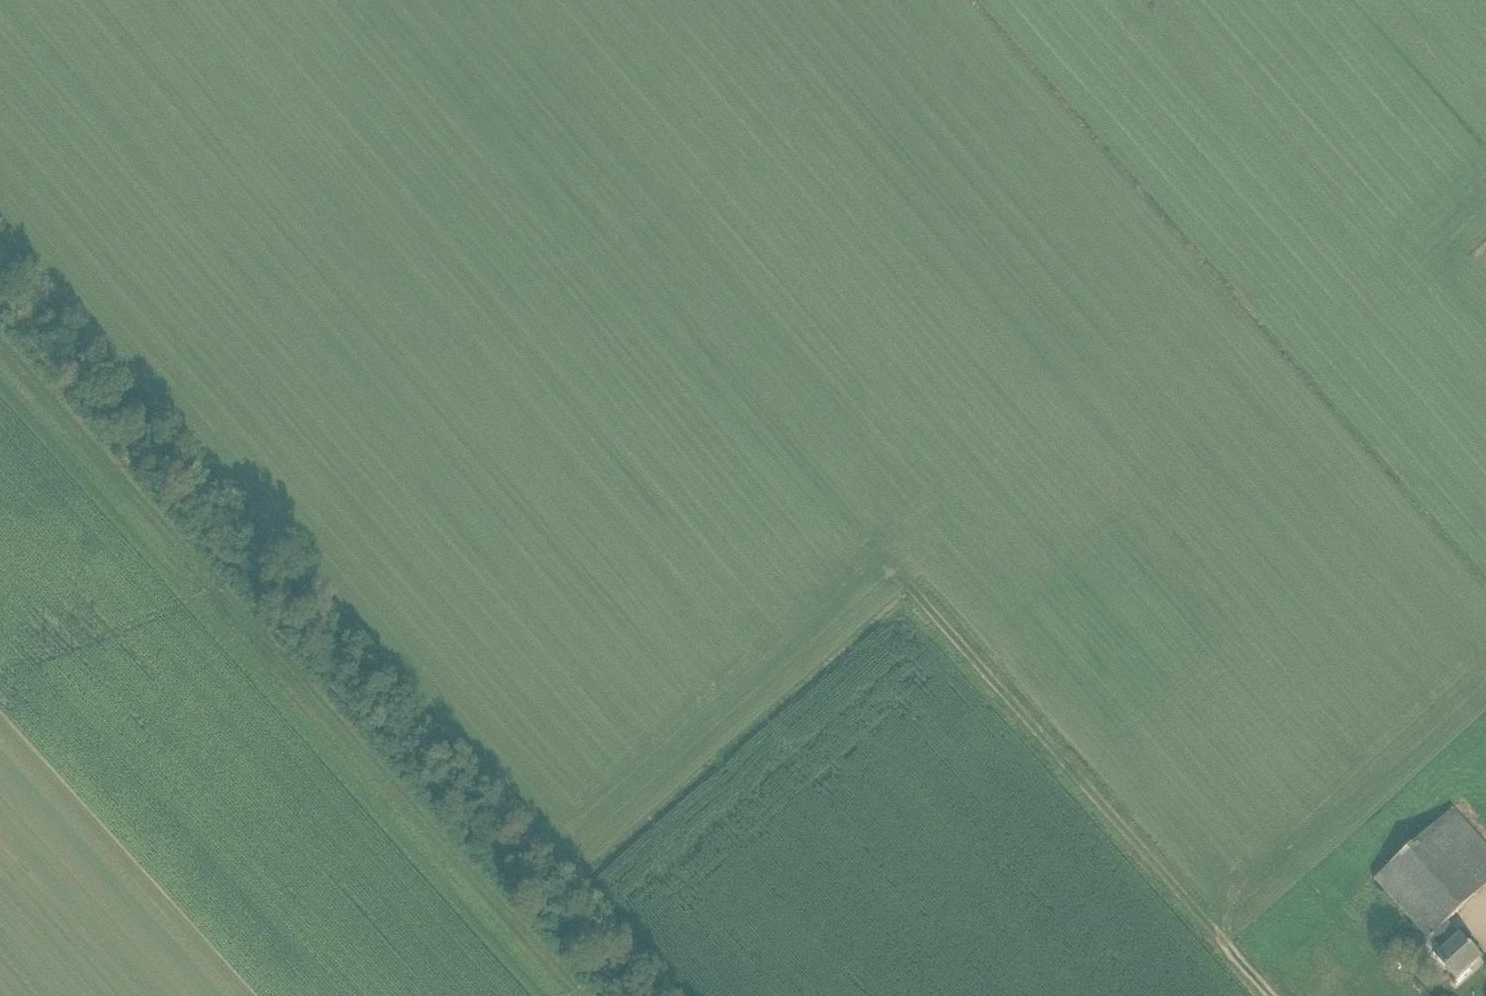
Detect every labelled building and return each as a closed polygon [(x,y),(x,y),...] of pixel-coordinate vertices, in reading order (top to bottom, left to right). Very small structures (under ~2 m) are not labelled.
[(1447,921),(1485,886),(1485,846),(1453,808),(1374,878),(1428,938),(1431,936),(1444,951),(1436,957),(1456,980),(1480,958),(1447,921)]
